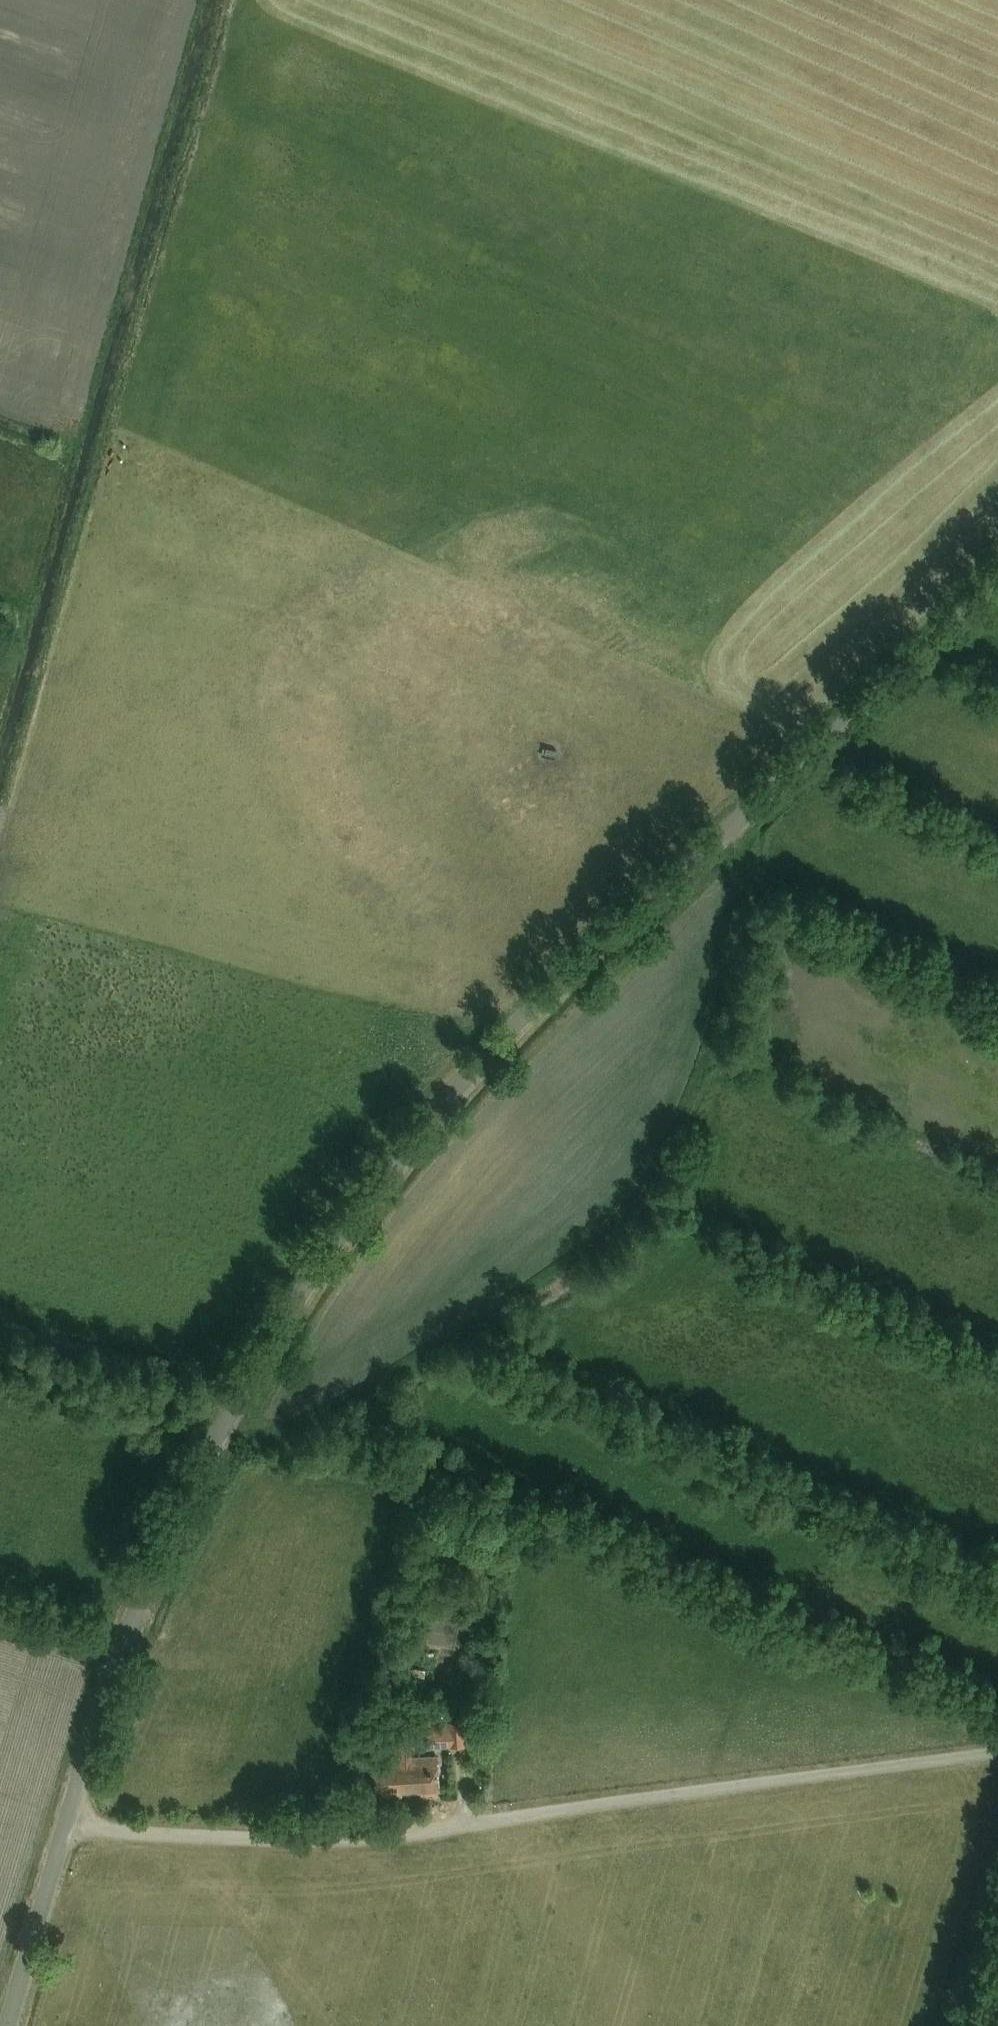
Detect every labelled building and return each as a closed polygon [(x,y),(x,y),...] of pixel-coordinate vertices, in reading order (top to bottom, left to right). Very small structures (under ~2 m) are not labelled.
[(424,1671),(404,1669),(391,1667),(388,1685),(422,1689),(424,1671)] [(438,1794),(436,1758),(411,1759),(411,1750),(465,1746),(464,1720),(411,1724),(411,1730),(400,1731),(402,1760),(374,1761),(376,1790),(380,1789),(380,1797),(401,1796),(400,1791),(420,1790),(421,1795),(438,1794)]
